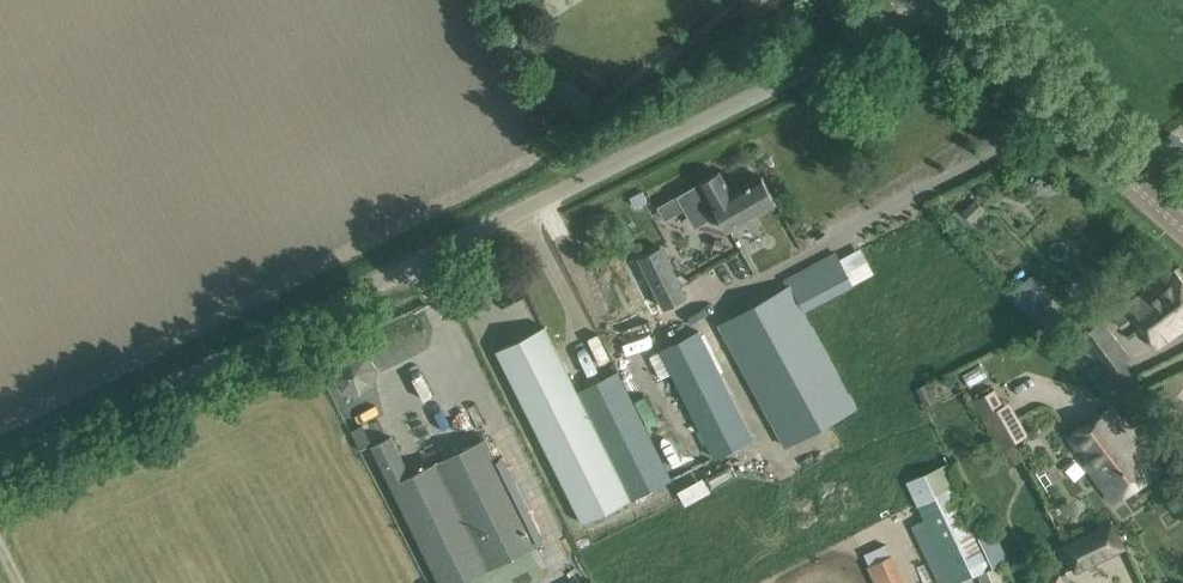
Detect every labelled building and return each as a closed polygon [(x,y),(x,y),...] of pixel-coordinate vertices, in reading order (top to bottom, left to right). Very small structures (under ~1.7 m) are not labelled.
[(750,8),(760,0),(743,0),(750,8)] [(718,211),(728,229),(776,202),(761,176),(731,194),(718,170),(679,194),(697,223),(718,211)] [(975,198),(962,210),(972,220),(985,208),(975,198)] [(640,256),(653,282),(627,294),(639,320),(666,307),(688,296),(662,245),(640,256)] [(787,286),(807,310),(853,286),(836,252),(784,280),(787,286)] [(1111,313),(1120,326),(1132,317),(1157,347),(1168,338),(1168,333),(1181,323),(1182,325),(1182,281),(1175,270),(1111,313)] [(858,409),(807,310),(787,286),(720,324),(731,345),(784,447),(858,409)] [(1078,366),(1092,384),(1117,364),(1105,349),(1116,341),(1101,320),(1079,336),(1063,315),(1042,288),(1019,305),(1078,366)] [(630,498),(577,391),(544,325),(496,349),(582,522),(630,498)] [(699,330),(660,350),(714,457),(752,438),(699,330)] [(336,360),(333,377),(343,390),(359,393),(373,384),(376,367),(366,354),(350,351),(336,360)] [(577,391),(630,498),(671,478),(617,371),(577,391)] [(931,382),(918,387),(925,405),(937,400),(931,382)] [(1007,403),(1004,404),(995,388),(974,400),(1003,450),(1026,437),(1007,403)] [(1110,407),(1069,435),(1114,501),(1159,470),(1130,429),(1110,407)] [(495,458),(485,437),(409,474),(390,435),(371,445),(439,582),(459,582),(538,544),(495,458)] [(954,582),(959,582),(997,565),(949,462),(907,481),(954,582)] [(709,478),(681,488),(686,501),(714,492),(709,478)] [(1063,547),(1076,575),(1125,552),(1112,524),(1063,547)] [(867,567),(875,582),(906,582),(892,554),(867,567)] [(1039,582),(1071,582),(1065,571),(1039,582)]
